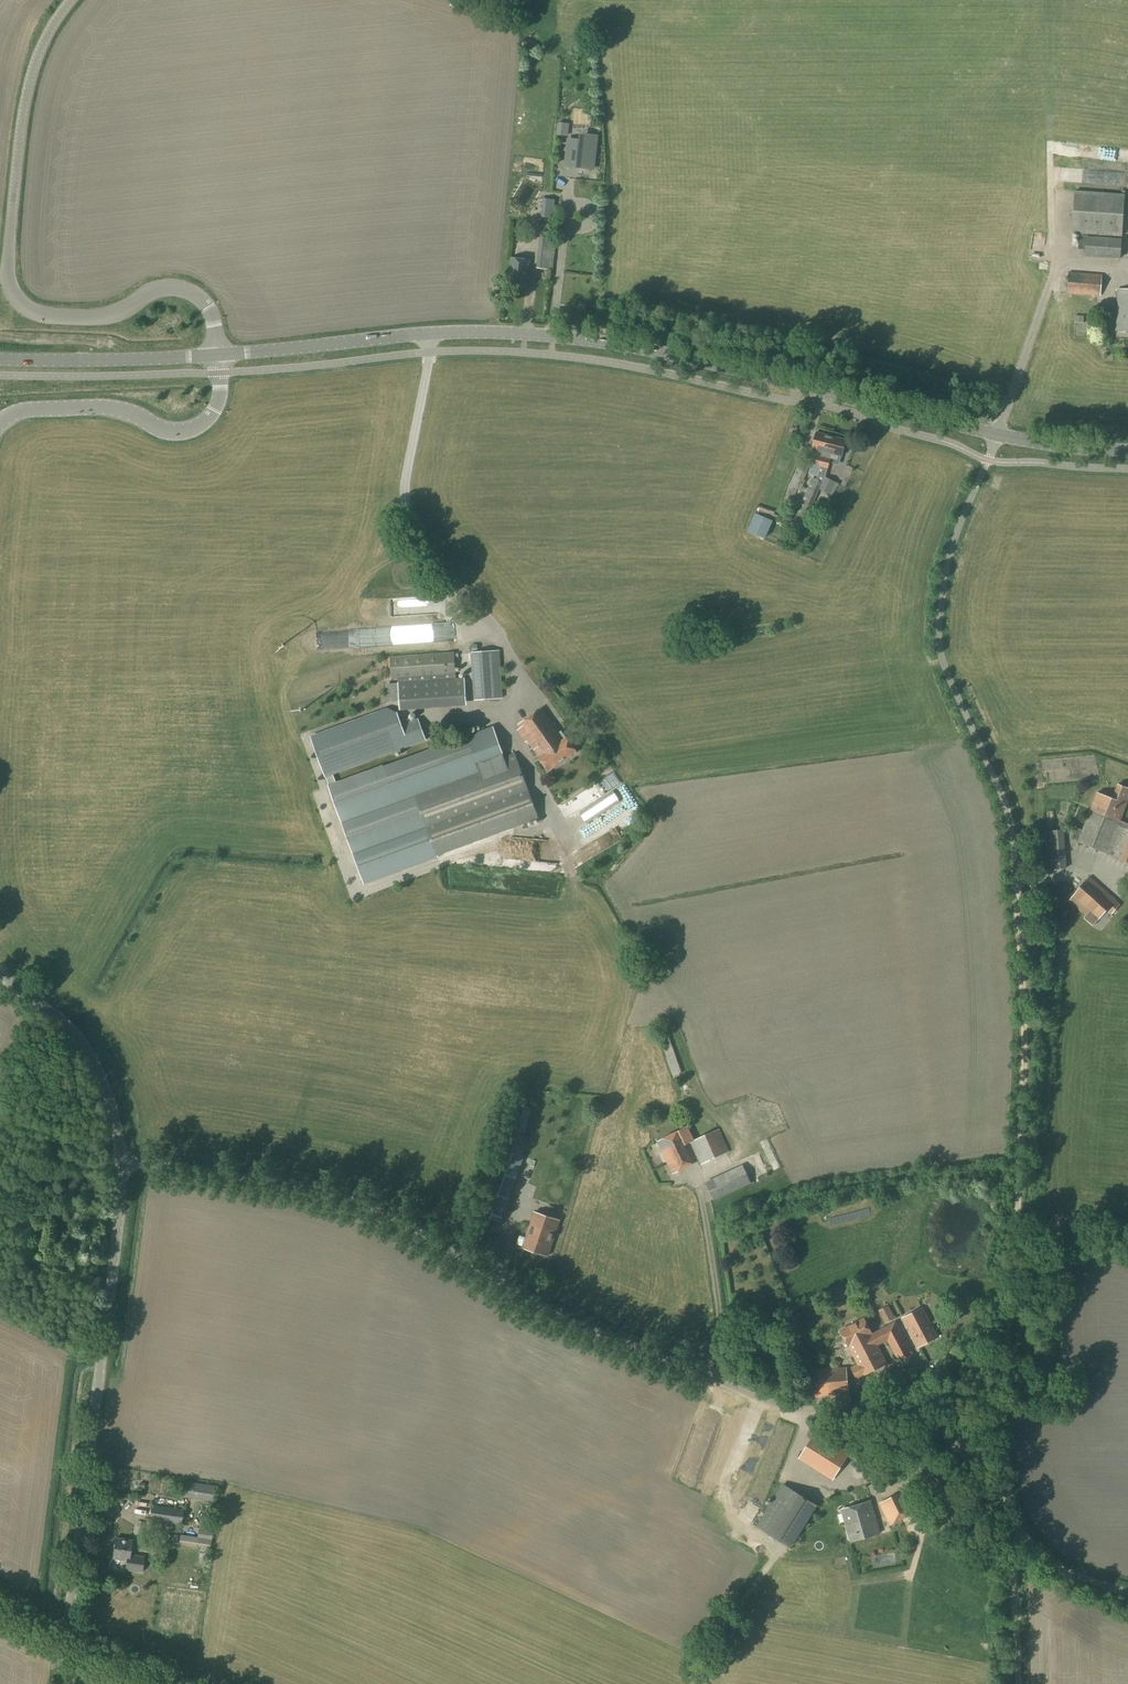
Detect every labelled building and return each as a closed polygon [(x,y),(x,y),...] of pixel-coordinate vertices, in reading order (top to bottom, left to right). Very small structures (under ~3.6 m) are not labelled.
[(564,134),(571,135),(573,123),(566,122),(564,134)] [(576,140),(569,139),(566,166),(592,169),(596,135),(577,133),(576,140)] [(1088,147),(1086,158),(1116,161),(1116,162),(1127,163),(1127,151),(1088,147)] [(1122,237),(1125,195),(1075,192),(1072,233),(1079,234),(1078,250),(1085,251),(1085,257),(1120,259),(1121,241),(1087,238),(1087,234),(1122,237)] [(1048,236),(1038,236),(1038,253),(1048,253),(1048,236)] [(553,271),(557,239),(540,237),(537,269),(553,271)] [(526,288),(530,261),(511,258),(508,286),(526,288)] [(1100,296),(1102,276),(1068,273),(1067,293),(1100,296)] [(1117,289),(1114,332),(1127,333),(1127,290),(1117,289)] [(842,457),(846,441),(815,432),(811,448),(818,450),(814,464),(812,464),(808,474),(817,477),(816,480),(812,478),(796,515),(790,531),(799,535),(806,518),(807,519),(819,490),(830,495),(836,483),(826,478),(832,454),(842,457)] [(759,514),(754,525),(758,527),(763,516),(759,514)] [(764,516),(759,527),(764,530),(770,520),(764,516)] [(409,585),(381,587),(385,641),(387,641),(388,653),(430,650),(429,637),(438,637),(437,630),(446,630),(445,614),(428,615),(428,622),(405,624),(403,606),(416,605),(414,590),(409,591),(409,585)] [(503,699),(500,650),(471,653),(474,701),(503,699)] [(455,678),(453,653),(390,658),(392,680),(398,679),(399,702),(466,697),(465,679),(456,680),(455,678)] [(399,701),(398,688),(387,688),(388,702),(399,701)] [(560,731),(543,707),(517,725),(540,756),(538,758),(548,772),(577,752),(566,738),(561,731),(560,731)] [(329,785),(336,782),(333,774),(426,741),(418,719),(401,725),(397,713),(388,708),(311,736),(326,777),(326,776),(329,785)] [(493,725),(461,736),(452,739),(336,782),(329,785),(327,785),(354,856),(365,887),(438,860),(437,855),(538,819),(515,755),(485,765),(487,771),(480,773),(477,764),(503,754),(502,750),(493,725)] [(1127,799),(1127,788),(1118,784),(1113,799),(1097,793),(1090,810),(1082,830),(1075,828),(1071,839),(1127,864),(1127,824),(1120,821),(1127,799)] [(634,815),(642,812),(638,804),(633,806),(631,799),(613,806),(617,817),(632,811),(634,815)] [(1047,870),(1067,869),(1064,830),(1044,831),(1047,870)] [(1111,914),(1118,905),(1114,902),(1116,900),(1089,876),(1071,898),(1075,900),(1071,904),(1085,916),(1084,917),(1083,918),(1093,927),(1096,923),(1107,910),(1111,914)] [(672,1075),(682,1073),(667,1031),(658,1034),(672,1075)] [(694,1140),(688,1127),(657,1142),(673,1173),(698,1161),(700,1166),(730,1151),(720,1129),(694,1140)] [(549,1146),(546,1156),(555,1159),(558,1149),(549,1146)] [(714,1201),(752,1184),(743,1165),(705,1182),(714,1201)] [(548,1256),(560,1221),(535,1212),(523,1248),(548,1256)] [(903,1318),(919,1347),(937,1338),(922,1308),(903,1318)] [(872,1333),(865,1319),(841,1332),(857,1364),(850,1367),(857,1380),(863,1376),(888,1364),(878,1345),(887,1341),(897,1359),(912,1351),(896,1321),(872,1333)] [(961,1343),(950,1353),(956,1359),(958,1357),(967,1349),(965,1347),(961,1343)] [(814,1398),(847,1396),(849,1396),(846,1366),(811,1370),(814,1398)] [(833,1481),(849,1454),(815,1432),(798,1459),(833,1481)] [(212,1501),(214,1486),(187,1482),(184,1497),(212,1501)] [(791,1548),(818,1505),(783,1484),(756,1526),(791,1548)] [(168,1486),(167,1494),(175,1495),(176,1487),(168,1486)] [(890,1525),(915,1513),(925,1508),(913,1486),(904,1491),(879,1503),(890,1525)] [(851,1542),(880,1533),(870,1501),(841,1510),(851,1542)] [(180,1525),(183,1509),(152,1504),(149,1520),(180,1525)] [(210,1546),(213,1530),(199,1528),(197,1537),(180,1534),(179,1541),(210,1546)] [(113,1559),(126,1560),(125,1570),(142,1572),(144,1556),(130,1554),(130,1549),(131,1544),(131,1540),(115,1538),(113,1559)]
